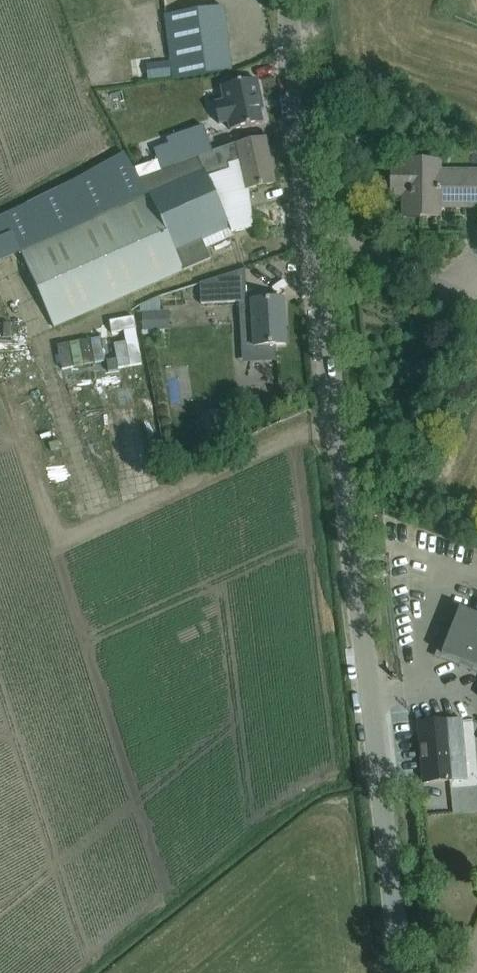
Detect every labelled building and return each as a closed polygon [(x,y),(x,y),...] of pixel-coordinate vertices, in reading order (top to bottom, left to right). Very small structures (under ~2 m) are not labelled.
[(223,7),(203,10),(165,15),(173,79),(231,71),(223,7)] [(262,123),(257,100),(260,99),(256,79),(221,86),(224,101),(214,103),(218,123),(228,122),(230,130),(262,123)] [(167,139),(175,166),(212,152),(203,126),(167,139)] [(0,217),(0,262),(20,253),(53,327),(183,271),(210,259),(202,240),(229,228),(229,229),(230,228),(231,231),(252,227),(248,189),(274,183),(265,138),(235,144),(212,152),(162,171),(137,180),(132,170),(124,154),(71,183),(4,216),(0,217)] [(423,162),(403,161),(403,165),(391,165),(391,187),(403,187),(403,217),(439,217),(439,207),(476,208),(476,172),(439,172),(439,162),(423,162)] [(245,269),(200,283),(159,296),(160,307),(246,302),(245,269)] [(250,302),(253,347),(286,345),(283,299),(250,302)] [(29,313),(16,317),(19,330),(33,327),(29,313)] [(459,609),(441,654),(476,668),(476,616),(459,609)] [(464,757),(462,740),(461,720),(417,724),(423,783),(466,779),(464,757)]
